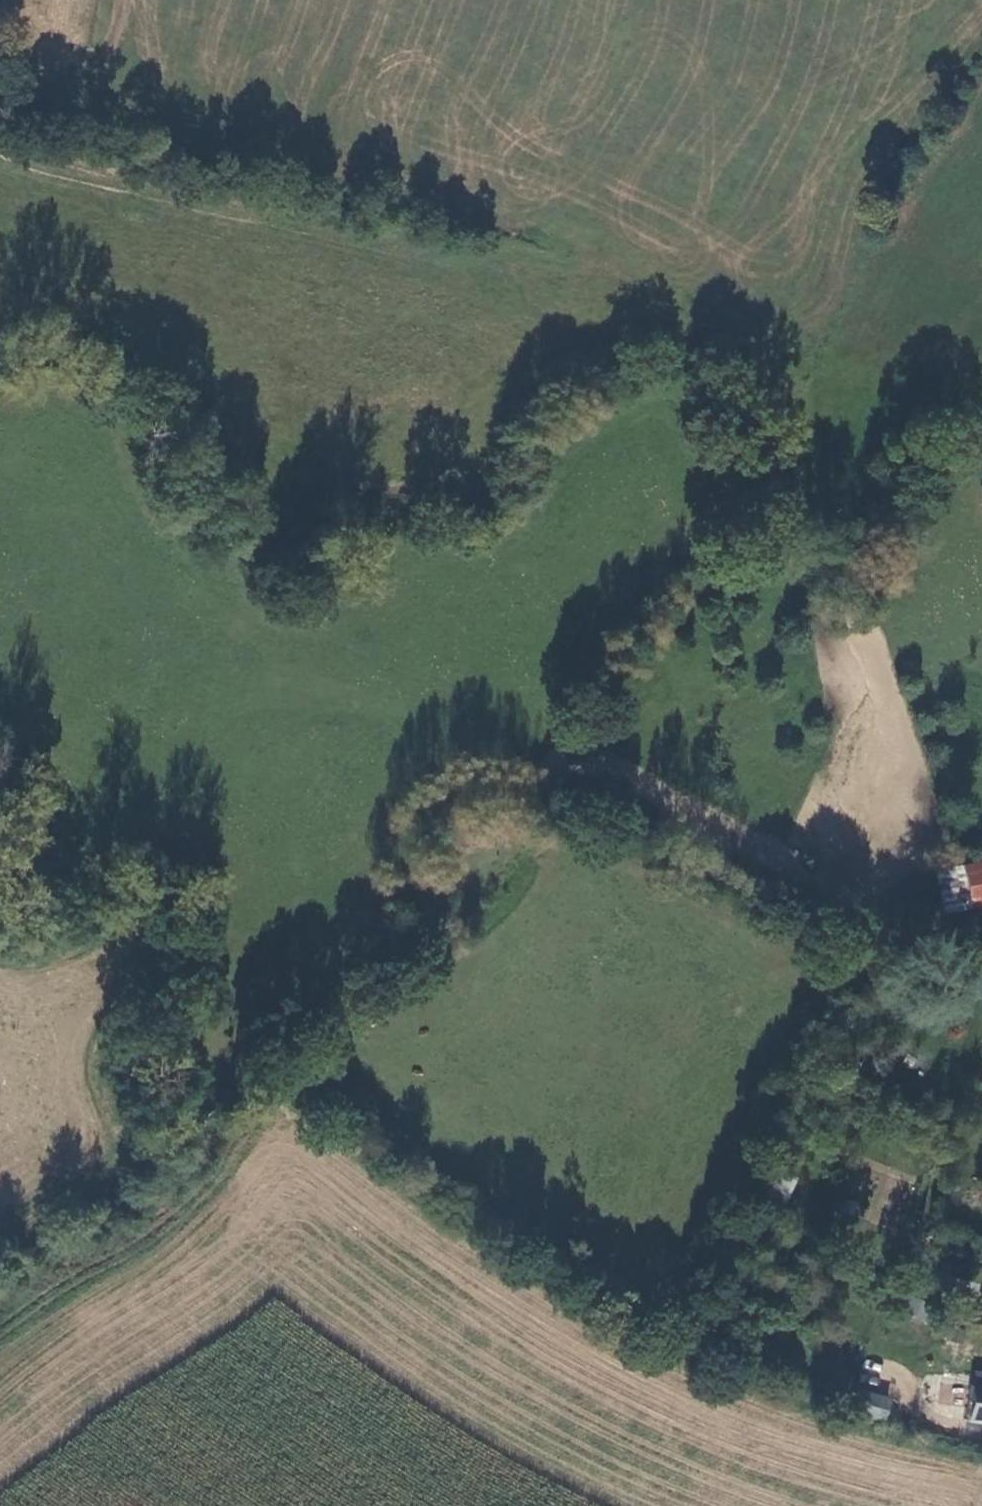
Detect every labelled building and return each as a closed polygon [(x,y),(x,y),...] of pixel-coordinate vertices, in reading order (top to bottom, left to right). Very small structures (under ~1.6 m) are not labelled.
[(929,877),(942,914),(981,899),(981,857),(929,877)] [(784,1171),(770,1165),(751,1210),(779,1222),(786,1206),(772,1199),(784,1171)] [(966,1383),(964,1420),(981,1421),(981,1385),(966,1383)] [(885,1421),(892,1400),(861,1390),(854,1411),(885,1421)]
